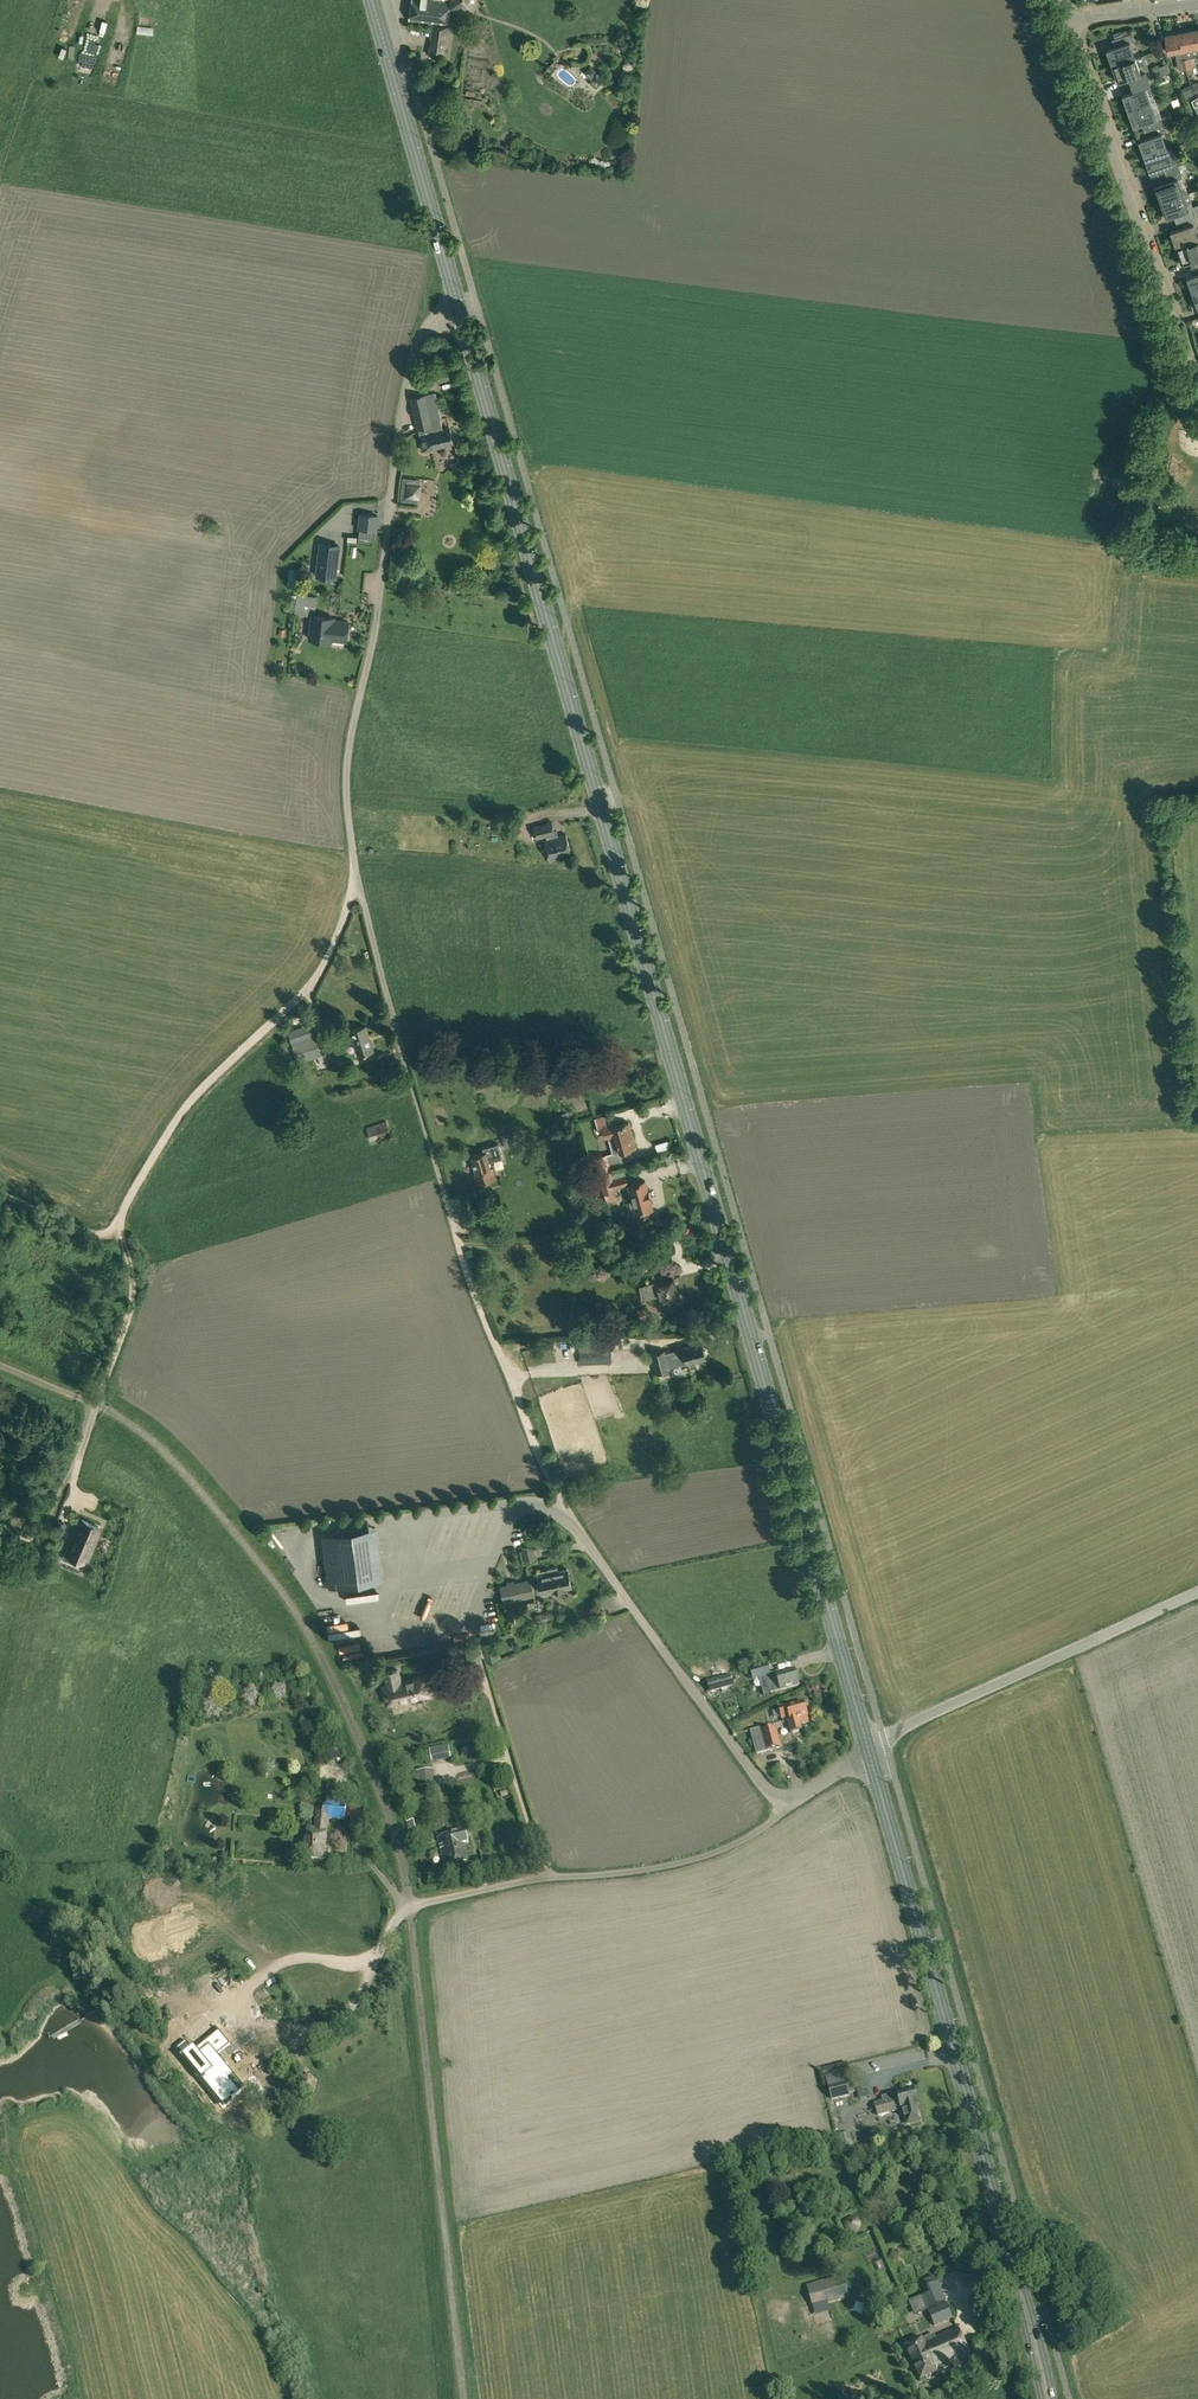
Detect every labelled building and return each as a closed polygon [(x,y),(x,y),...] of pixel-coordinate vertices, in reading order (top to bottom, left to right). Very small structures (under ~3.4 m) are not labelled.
[(444,56),(448,26),(451,7),(474,9),(475,0),(412,0),(409,20),(435,23),(430,54),(444,56)] [(1180,32),(1183,49),(1185,58),(1191,57),(1197,56),(1197,47),(1195,30),(1180,32)] [(1165,35),(1168,52),(1183,49),(1180,32),(1165,35)] [(1106,50),(1112,66),(1135,58),(1130,43),(1135,41),(1132,33),(1112,40),(1114,47),(1106,50)] [(1187,68),(1187,73),(1193,72),(1192,67),(1193,67),(1191,57),(1185,58),(1187,68)] [(1128,86),(1155,76),(1158,75),(1157,72),(1153,74),(1152,72),(1146,74),(1145,72),(1141,73),(1138,66),(1135,58),(1112,66),(1118,82),(1125,79),(1128,86)] [(1171,71),(1168,63),(1159,67),(1161,74),(1171,71)] [(590,65),(584,72),(591,78),(598,71),(590,65)] [(1122,96),(1128,111),(1151,103),(1146,88),(1157,84),(1155,76),(1128,86),(1130,93),(1122,96)] [(1141,125),(1144,131),(1164,124),(1172,121),(1169,114),(1161,117),(1157,119),(1151,103),(1128,111),(1134,127),(1141,125)] [(1138,141),(1144,157),(1167,148),(1162,133),(1166,132),(1164,124),(1144,131),(1146,138),(1138,141)] [(1157,170),(1160,177),(1180,170),(1187,167),(1185,162),(1178,165),(1177,162),(1173,164),(1167,148),(1144,157),(1149,173),(1157,170)] [(1154,186),(1160,202),(1183,194),(1178,179),(1182,177),(1180,170),(1160,177),(1162,184),(1154,186)] [(1196,215),(1197,214),(1197,205),(1193,206),(1191,201),(1186,203),(1183,194),(1160,202),(1165,218),(1173,215),(1176,222),(1196,215)] [(1176,248),(1197,240),(1197,237),(1194,224),(1197,223),(1197,222),(1196,215),(1176,222),(1178,229),(1170,232),(1176,248)] [(1176,248),(1181,264),(1189,261),(1192,268),(1197,266),(1197,240),(1176,248)] [(1192,293),(1197,291),(1197,266),(1192,268),(1194,274),(1186,277),(1192,293)] [(427,385),(436,385),(437,377),(427,376),(427,385)] [(412,398),(424,450),(453,443),(450,428),(443,430),(441,418),(438,419),(432,394),(412,398)] [(406,497),(420,499),(421,485),(407,484),(406,497)] [(359,528),(377,529),(378,515),(361,513),(359,528)] [(1156,526),(1142,523),(1140,533),(1153,537),(1156,526)] [(377,540),(377,532),(365,531),(364,540),(377,540)] [(340,544),(320,542),(316,577),(336,580),(340,544)] [(399,575),(408,576),(409,563),(401,562),(399,575)] [(316,597),(298,595),(296,611),(314,613),(316,597)] [(321,640),(346,643),(349,621),(335,619),(335,617),(310,614),(307,639),(313,639),(314,641),(319,641),(321,640)] [(545,839),(550,860),(572,855),(566,834),(556,836),(552,822),(534,826),(537,838),(547,836),(548,838),(545,839)] [(288,1032),(299,1063),(322,1055),(312,1024),(288,1032)] [(354,1042),(358,1055),(374,1050),(367,1026),(346,1032),(350,1043),(354,1042)] [(608,1137),(613,1153),(636,1147),(629,1121),(614,1125),(613,1122),(611,1123),(610,1120),(609,1121),(608,1114),(595,1117),(598,1126),(602,1125),(606,1138),(608,1137)] [(367,1127),(371,1140),(391,1133),(387,1120),(367,1127)] [(513,1130),(502,1133),(506,1148),(517,1145),(513,1130)] [(492,1167),(490,1162),(502,1158),(498,1144),(487,1147),(487,1151),(472,1155),(477,1172),(475,1173),(478,1182),(496,1177),(494,1167),(492,1167)] [(628,1163),(625,1152),(613,1155),(616,1166),(628,1163)] [(610,1168),(607,1155),(590,1160),(593,1172),(610,1168)] [(613,1178),(615,1188),(630,1184),(627,1174),(613,1178)] [(578,1180),(581,1189),(599,1184),(597,1175),(578,1180)] [(634,1205),(636,1212),(653,1207),(645,1180),(626,1185),(628,1193),(631,1206),(634,1205)] [(585,1246),(603,1246),(603,1238),(585,1238),(585,1246)] [(636,1258),(641,1272),(658,1267),(654,1255),(652,1256),(650,1251),(638,1254),(639,1257),(636,1258)] [(661,1294),(663,1301),(678,1297),(673,1278),(657,1283),(657,1282),(644,1285),(640,1286),(643,1299),(661,1294)] [(637,1310),(639,1320),(649,1317),(647,1307),(637,1310)] [(579,1339),(580,1364),(612,1363),(611,1347),(596,1348),(595,1346),(603,1345),(603,1341),(595,1341),(595,1339),(579,1339)] [(671,1369),(670,1367),(686,1363),(706,1358),(702,1342),(667,1352),(666,1350),(651,1354),(656,1373),(671,1369)] [(20,1534),(32,1539),(39,1521),(27,1516),(20,1534)] [(67,1555),(83,1562),(99,1527),(82,1519),(67,1555)] [(52,1530),(61,1534),(65,1523),(56,1520),(52,1530)] [(324,1547),(329,1587),(381,1580),(376,1540),(373,1527),(364,1528),(332,1533),(323,1534),(324,1547)] [(522,1546),(525,1561),(537,1558),(534,1544),(522,1546)] [(540,1581),(542,1592),(548,1591),(549,1592),(572,1587),(568,1569),(558,1571),(557,1567),(539,1571),(541,1581),(540,1581)] [(501,1586),(505,1601),(534,1595),(530,1580),(515,1583),(514,1580),(507,1582),(508,1584),(501,1586)] [(535,1615),(537,1622),(548,1620),(546,1612),(535,1615)] [(354,1642),(353,1629),(337,1630),(338,1643),(354,1642)] [(483,1644),(488,1662),(502,1658),(496,1640),(483,1644)] [(360,1645),(346,1650),(349,1659),(363,1654),(360,1645)] [(766,1676),(771,1693),(799,1685),(795,1669),(776,1675),(775,1673),(771,1674),(768,1664),(751,1669),(754,1680),(766,1676)] [(385,1673),(392,1702),(426,1695),(422,1677),(401,1682),(398,1670),(385,1673)] [(707,1681),(710,1692),(734,1685),(732,1680),(739,1678),(738,1672),(731,1674),(707,1681)] [(215,1710),(219,1684),(208,1682),(205,1709),(215,1710)] [(788,1720),(791,1732),(802,1729),(800,1724),(809,1722),(807,1717),(808,1717),(804,1702),(787,1706),(786,1705),(778,1707),(782,1719),(789,1717),(790,1720),(788,1720)] [(751,1730),(757,1754),(782,1747),(777,1726),(763,1730),(762,1727),(751,1730)] [(429,1749),(432,1764),(452,1760),(449,1745),(429,1749)] [(417,1771),(419,1787),(435,1785),(433,1769),(417,1771)] [(304,1858),(324,1860),(328,1818),(345,1820),(346,1805),(333,1804),(334,1788),(326,1788),(324,1803),(323,1810),(317,1809),(316,1827),(307,1826),(304,1858)] [(438,1837),(445,1867),(470,1861),(465,1843),(468,1842),(465,1830),(438,1837)] [(181,1985),(184,1995),(196,1991),(192,1981),(181,1985)] [(222,2038),(209,2026),(188,2049),(182,2044),(174,2054),(193,2070),(191,2072),(194,2074),(195,2073),(200,2077),(205,2072),(229,2094),(239,2083),(225,2071),(230,2066),(222,2060),(221,2061),(214,2055),(212,2059),(207,2054),(210,2051),(222,2038)] [(830,2095),(831,2100),(850,2095),(847,2080),(845,2074),(834,2077),(833,2073),(825,2075),(828,2087),(824,2088),(826,2096),(830,2095)] [(297,2087),(305,2094),(316,2091),(318,2081),(310,2074),(300,2077),(297,2087)] [(902,2108),(906,2122),(921,2118),(917,2104),(918,2104),(914,2088),(882,2097),(883,2101),(875,2103),(878,2115),(902,2108)] [(807,2285),(813,2307),(849,2297),(842,2275),(807,2285)] [(924,2280),(926,2285),(936,2281),(934,2276),(924,2280)] [(923,2299),(927,2309),(946,2301),(938,2282),(931,2285),(933,2288),(927,2290),(930,2296),(923,2299)] [(1087,2302),(1091,2315),(1097,2313),(1094,2300),(1087,2302)] [(928,2312),(935,2326),(953,2318),(947,2303),(928,2312)] [(915,2368),(920,2381),(950,2368),(949,2365),(971,2356),(960,2330),(958,2326),(935,2336),(934,2334),(905,2346),(914,2368),(915,2368)]
